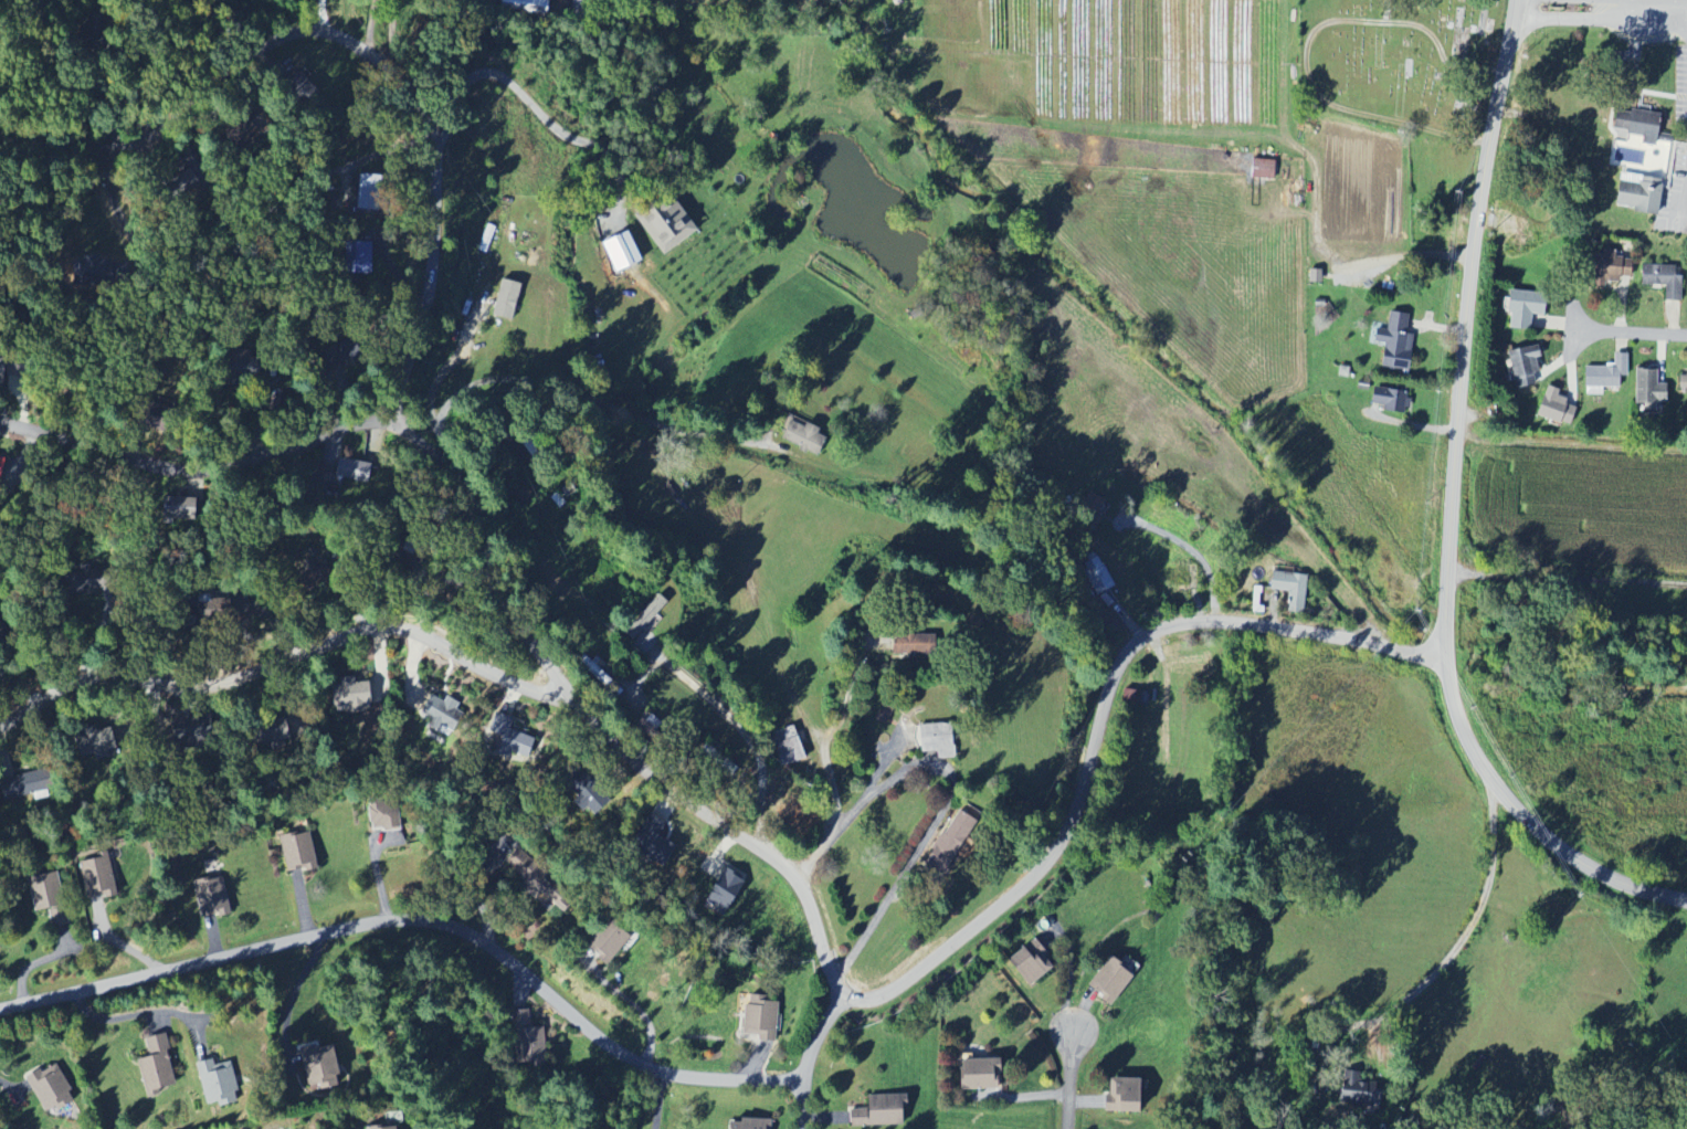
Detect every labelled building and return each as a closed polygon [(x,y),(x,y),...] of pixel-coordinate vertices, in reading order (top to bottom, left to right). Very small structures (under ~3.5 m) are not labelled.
[(299,98),(311,88),(297,69),(284,80),(299,98)] [(1653,116),(1612,108),(1607,130),(1631,135),(1630,142),(1648,145),(1653,116)] [(379,211),(385,175),(362,172),(357,208),(379,211)] [(664,255),(700,230),(674,193),(638,219),(664,255)] [(644,261),(633,231),(604,241),(615,272),(644,261)] [(369,243),(347,243),(346,273),(368,273),(369,243)] [(1586,286),(1600,286),(1600,282),(1614,282),(1615,277),(1631,277),(1631,259),(1611,259),(1611,250),(1598,250),(1598,255),(1587,255),(1586,286)] [(114,259),(102,260),(102,253),(70,256),(72,286),(116,282),(114,259)] [(1680,277),(1671,276),(1672,267),(1639,264),(1638,284),(1663,287),(1662,300),(1678,302),(1680,277)] [(524,282),(503,278),(495,316),(516,320),(524,282)] [(1526,330),(1527,314),(1539,315),(1540,292),(1505,291),(1504,329),(1526,330)] [(1405,315),(1380,311),(1377,329),(1371,329),(1370,342),(1380,343),(1377,367),(1401,370),(1404,342),(1402,342),(1405,315)] [(1511,389),(1531,385),(1529,373),(1536,372),(1531,346),(1504,351),(1511,389)] [(1615,388),(1615,375),(1623,375),(1624,354),(1611,354),(1611,368),(1581,367),(1580,387),(1615,388)] [(1686,358),(1686,375),(1675,375),(1675,393),(1686,394),(1686,358)] [(17,383),(16,363),(0,364),(0,384),(17,383)] [(1632,403),(1661,403),(1661,384),(1653,385),(1653,370),(1632,371),(1632,403)] [(1565,427),(1572,407),(1562,403),(1563,399),(1552,396),(1555,390),(1542,385),(1532,415),(1565,427)] [(1400,412),(1404,388),(1393,386),(1392,391),(1370,387),(1367,407),(1400,412)] [(821,455),(829,436),(821,433),(823,429),(793,416),(783,439),(821,455)] [(372,479),(373,462),(333,461),(333,478),(372,479)] [(197,522),(198,498),(162,497),(161,521),(197,522)] [(1096,595),(1113,587),(1098,556),(1081,564),(1096,595)] [(1309,575),(1275,571),(1273,590),(1291,592),(1288,611),(1305,613),(1309,575)] [(942,654),(942,636),(901,634),(900,653),(942,654)] [(347,705),(347,712),(366,711),(365,682),(353,682),(353,677),(340,677),(340,685),(331,685),(331,706),(347,705)] [(422,717),(450,734),(462,714),(457,711),(461,705),(438,691),(422,717)] [(876,717),(887,723),(895,708),(884,702),(876,717)] [(961,758),(960,723),(926,724),(926,752),(942,751),(942,758),(961,758)] [(780,765),(805,760),(797,726),(773,732),(780,765)] [(502,751),(533,760),(539,738),(508,729),(502,751)] [(373,831),(401,828),(398,797),(370,800),(373,831)] [(947,875),(980,819),(960,808),(927,864),(947,875)] [(288,873),(319,867),(311,831),(280,837),(288,873)] [(570,890),(548,879),(552,870),(516,852),(509,865),(519,870),(513,881),(562,906),(570,890)] [(80,863),(88,902),(119,895),(110,856),(80,863)] [(749,877),(728,867),(710,908),(731,918),(749,877)] [(28,876),(33,911),(49,909),(51,927),(66,925),(60,872),(28,876)] [(202,919),(232,912),(224,875),(193,882),(202,919)] [(610,964),(633,935),(612,917),(588,947),(610,964)] [(1055,968),(1044,955),(1049,951),(1039,940),(1014,961),(1034,985),(1055,968)] [(1137,974),(1112,955),(1089,985),(1114,1005),(1137,974)] [(748,1035),(761,1035),(760,1041),(777,1041),(779,996),(749,995),(748,1035)] [(545,1028),(521,1027),(520,1064),(544,1065),(545,1028)] [(149,1038),(153,1057),(141,1060),(149,1095),(182,1086),(169,1033),(149,1038)] [(311,1089),(344,1084),(339,1045),(305,1049),(311,1089)] [(966,1090),(1004,1088),(1003,1059),(965,1060),(966,1090)] [(202,1063),(211,1105),(223,1102),(224,1106),(244,1102),(235,1062),(218,1065),(217,1060),(202,1063)] [(49,1115),(77,1099),(57,1062),(28,1079),(49,1115)] [(1147,1113),(1148,1079),(1113,1078),(1113,1095),(1106,1095),(1106,1111),(1147,1113)] [(1356,1103),(1355,1106),(1380,1107),(1381,1082),(1347,1080),(1346,1103),(1356,1103)] [(909,1124),(908,1094),(868,1095),(869,1109),(853,1110),(854,1126),(909,1124)] [(741,1128),(773,1128),(774,1119),(747,1118),(747,1124),(741,1124),(741,1128)]
